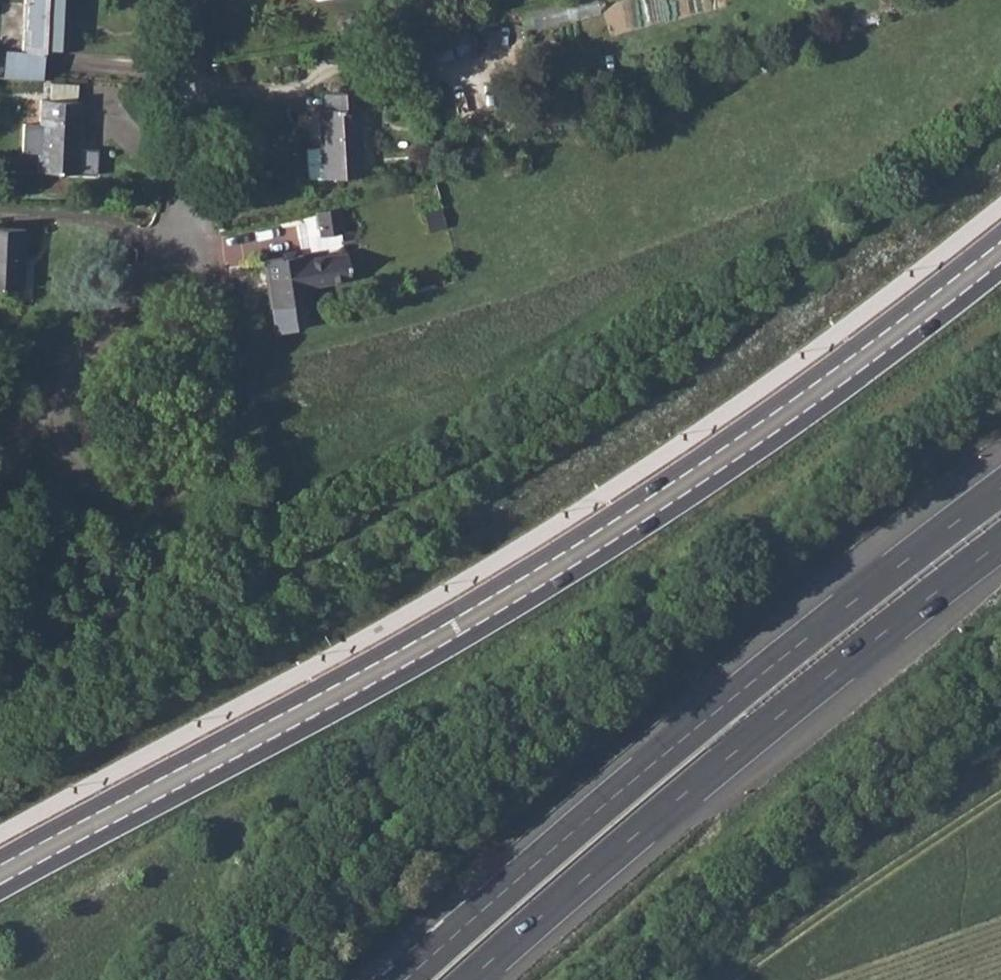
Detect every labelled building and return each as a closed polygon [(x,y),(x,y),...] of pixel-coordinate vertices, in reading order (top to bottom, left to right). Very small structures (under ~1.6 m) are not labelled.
[(22,49),(13,49),(12,78),(23,78),(43,79),(44,50),(67,52),(68,28),(66,28),(67,0),(24,0),(22,49)] [(526,25),(601,14),(599,1),(524,12),(526,25)] [(324,109),(315,109),(317,148),(303,149),(304,179),(361,175),(357,107),(367,106),(366,90),(323,92),(324,109)] [(36,152),(35,171),(76,173),(78,137),(80,101),(39,100),(38,125),(21,124),(20,151),(36,152)] [(326,206),(313,210),(316,228),(301,230),(304,255),(343,249),(337,204),(326,206)] [(21,289),(23,228),(0,227),(0,288),(21,289)] [(304,255),(264,260),(270,306),(271,306),(274,321),(311,315),(309,301),(311,300),(308,286),(339,282),(335,255),(305,259),(304,255)]
